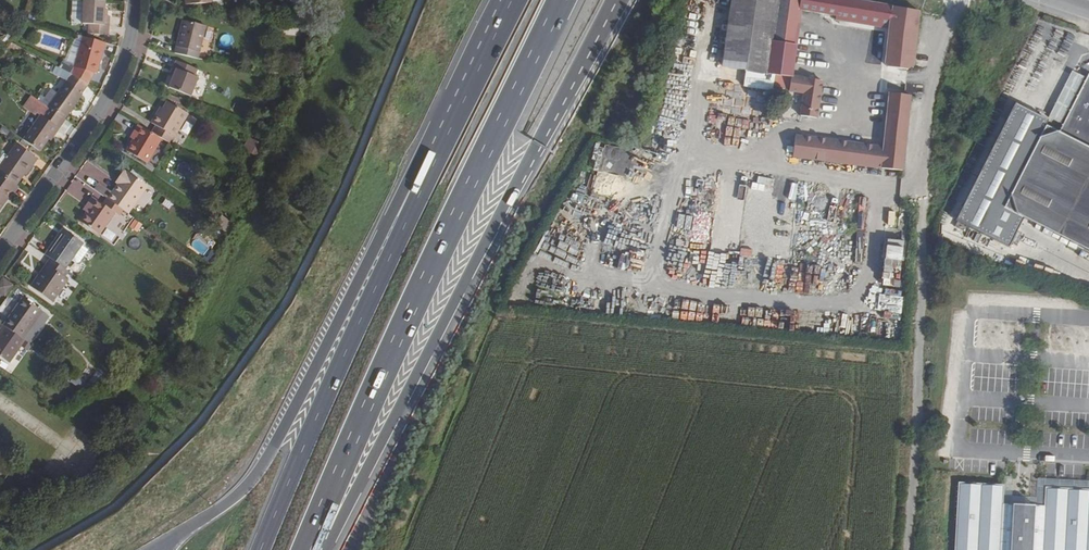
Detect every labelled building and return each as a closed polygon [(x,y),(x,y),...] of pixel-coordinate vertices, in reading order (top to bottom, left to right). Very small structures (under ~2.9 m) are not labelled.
[(110,18),(107,17),(104,17),(105,12),(105,1),(92,0),(72,0),(71,16),(84,16),(83,24),(89,25),(89,33),(109,35),(109,27),(110,18)] [(724,65),(766,73),(767,72),(782,74),(791,75),(797,23),(799,24),(801,10),(799,10),(801,0),(733,0),(724,65)] [(913,66),(921,11),(852,0),(801,0),(799,10),(801,10),(836,17),(835,20),(888,29),(884,62),(888,67),(907,69),(913,66)] [(198,53),(205,27),(184,22),(177,47),(175,54),(196,59),(198,53)] [(89,84),(97,74),(106,43),(83,37),(75,68),(63,60),(59,67),(73,75),(89,84)] [(197,70),(176,62),(174,69),(177,70),(175,77),(170,88),(191,97),(199,78),(194,77),(197,70)] [(68,82),(73,75),(59,67),(58,67),(54,74),(68,82)] [(788,90),(802,92),(799,115),(818,118),(823,80),(791,75),(782,74),(781,83),(789,84),(788,90)] [(67,83),(66,83),(58,94),(48,108),(53,111),(65,119),(83,95),(81,94),(89,84),(73,75),(68,82),(67,83)] [(1086,78),(1055,136),(1041,129),(1043,124),(1011,108),(953,224),(985,240),(1000,211),(1088,256),(1088,79),(1086,78)] [(877,136),(876,146),(796,137),(794,156),(903,169),(911,88),(905,82),(901,81),(899,94),(877,92),(872,135),(877,136)] [(727,100),(729,89),(719,87),(717,98),(727,100)] [(41,103),(48,108),(58,94),(50,89),(41,103)] [(35,112),(41,116),(47,121),(53,111),(48,108),(41,103),(37,100),(34,105),(38,108),(35,112)] [(151,123),(157,126),(152,134),(161,140),(170,145),(188,115),(167,103),(163,109),(159,117),(156,115),(151,123)] [(47,121),(41,116),(23,140),(41,152),(50,140),(58,128),(60,129),(66,121),(65,119),(53,111),(47,121)] [(127,152),(147,164),(161,140),(152,134),(138,126),(133,133),(136,135),(133,140),(127,152)] [(60,129),(58,128),(50,140),(52,141),(60,129)] [(258,158),(264,145),(248,138),(242,150),(258,158)] [(17,185),(24,175),(26,175),(38,159),(17,144),(7,157),(0,152),(0,173),(17,185)] [(127,172),(125,170),(115,183),(118,185),(127,172)] [(113,192),(108,200),(129,214),(148,187),(127,172),(118,185),(113,192)] [(13,194),(19,187),(17,185),(0,173),(0,209),(11,193),(13,194)] [(108,200),(113,192),(98,182),(93,189),(108,200)] [(93,198),(89,205),(84,211),(88,214),(92,208),(90,207),(95,200),(93,198)] [(99,235),(115,214),(95,200),(90,207),(92,208),(88,214),(81,223),(99,235)] [(215,225),(228,234),(233,224),(221,216),(215,225)] [(142,224),(135,220),(130,226),(137,232),(142,224)] [(214,224),(210,230),(225,240),(228,234),(215,225),(214,224)] [(101,236),(112,244),(117,236),(106,229),(101,236)] [(82,243),(64,230),(46,256),(50,259),(53,261),(65,269),(71,259),(82,244),(82,243)] [(204,256),(210,248),(197,238),(191,245),(204,256)] [(905,260),(906,239),(886,238),(885,259),(905,260)] [(89,250),(82,244),(71,259),(76,263),(80,262),(89,250)] [(53,261),(50,259),(38,277),(40,278),(53,261)] [(66,281),(64,279),(69,272),(65,269),(53,261),(40,278),(38,277),(31,287),(52,302),(66,281)] [(884,263),(883,285),(900,286),(901,264),(884,263)] [(13,285),(3,277),(0,281),(0,292),(5,296),(13,285)] [(41,311),(23,298),(4,325),(22,339),(41,311)] [(9,363),(21,347),(25,341),(22,339),(4,325),(0,331),(0,356),(9,363)] [(32,346),(25,341),(21,347),(28,352),(32,346)] [(100,375),(107,370),(101,363),(94,368),(100,375)] [(87,367),(83,374),(93,380),(97,374),(87,367)] [(1002,504),(1044,506),(1045,487),(1088,490),(1088,481),(1084,481),(1046,479),(1037,479),(1035,498),(1011,497),(1012,477),(1004,477),(1003,485),(1002,504)] [(954,549),(1088,549),(1088,490),(1045,487),(1044,506),(1002,504),(1003,485),(958,482),(954,549)]
